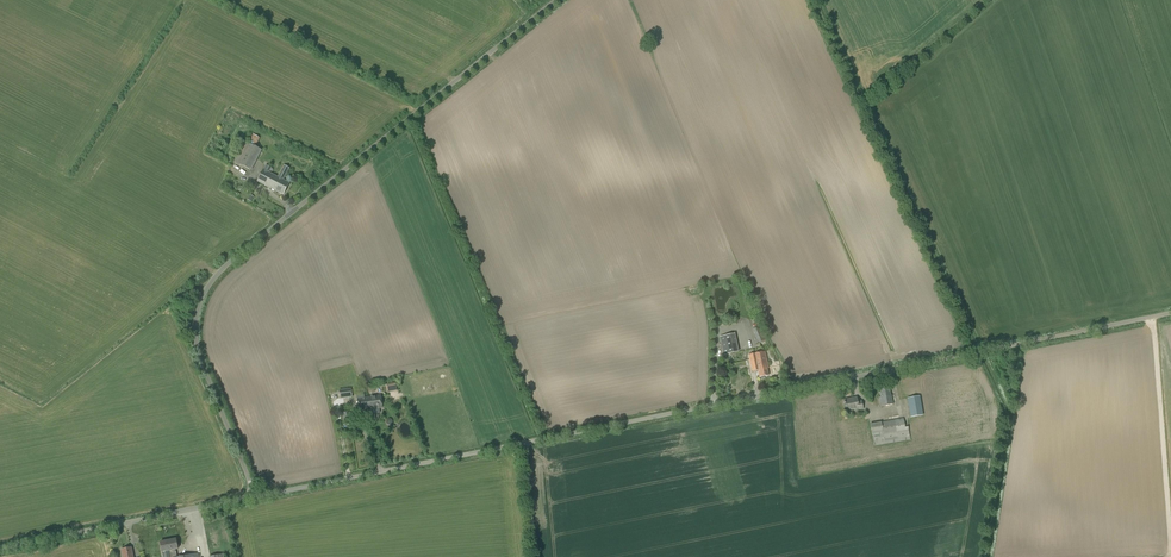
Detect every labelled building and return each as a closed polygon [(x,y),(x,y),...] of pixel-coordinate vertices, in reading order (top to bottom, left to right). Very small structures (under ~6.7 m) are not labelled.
[(255,147),(260,138),(253,134),(248,143),(243,141),(233,161),(251,170),(262,150),(255,147)] [(272,172),(273,170),(271,169),(271,168),(266,165),(263,169),(257,181),(283,195),(289,183),(283,180),(289,169),(284,166),(277,177),(269,172),(270,171),(272,172)] [(758,343),(766,340),(760,326),(753,329),(758,343)] [(723,356),(739,352),(735,334),(719,337),(723,356)] [(760,366),(767,364),(765,352),(748,355),(749,360),(754,359),(755,366),(760,365),(760,366)] [(768,368),(767,364),(760,366),(760,365),(755,366),(754,359),(749,360),(751,370),(756,369),(756,371),(758,371),(759,378),(760,378),(761,379),(764,379),(764,377),(769,376),(767,368),(768,368)] [(891,395),(889,387),(879,389),(880,397),(879,397),(880,407),(893,405),(892,395),(891,395)] [(340,399),(352,397),(351,389),(339,390),(340,399)] [(368,397),(369,410),(382,408),(381,395),(368,397)] [(911,417),(923,415),(921,396),(909,398),(911,417)] [(359,411),(369,410),(368,397),(357,398),(359,411)] [(856,402),(855,397),(844,400),(846,411),(854,409),(855,411),(863,409),(861,401),(856,402)] [(344,425),(352,424),(350,412),(342,413),(344,425)] [(905,428),(903,418),(870,424),(874,446),(910,440),(908,427),(905,428)] [(176,550),(178,549),(176,539),(160,542),(162,552),(166,552),(167,556),(177,556),(176,550)] [(131,548),(122,550),(123,556),(133,556),(131,548)]
